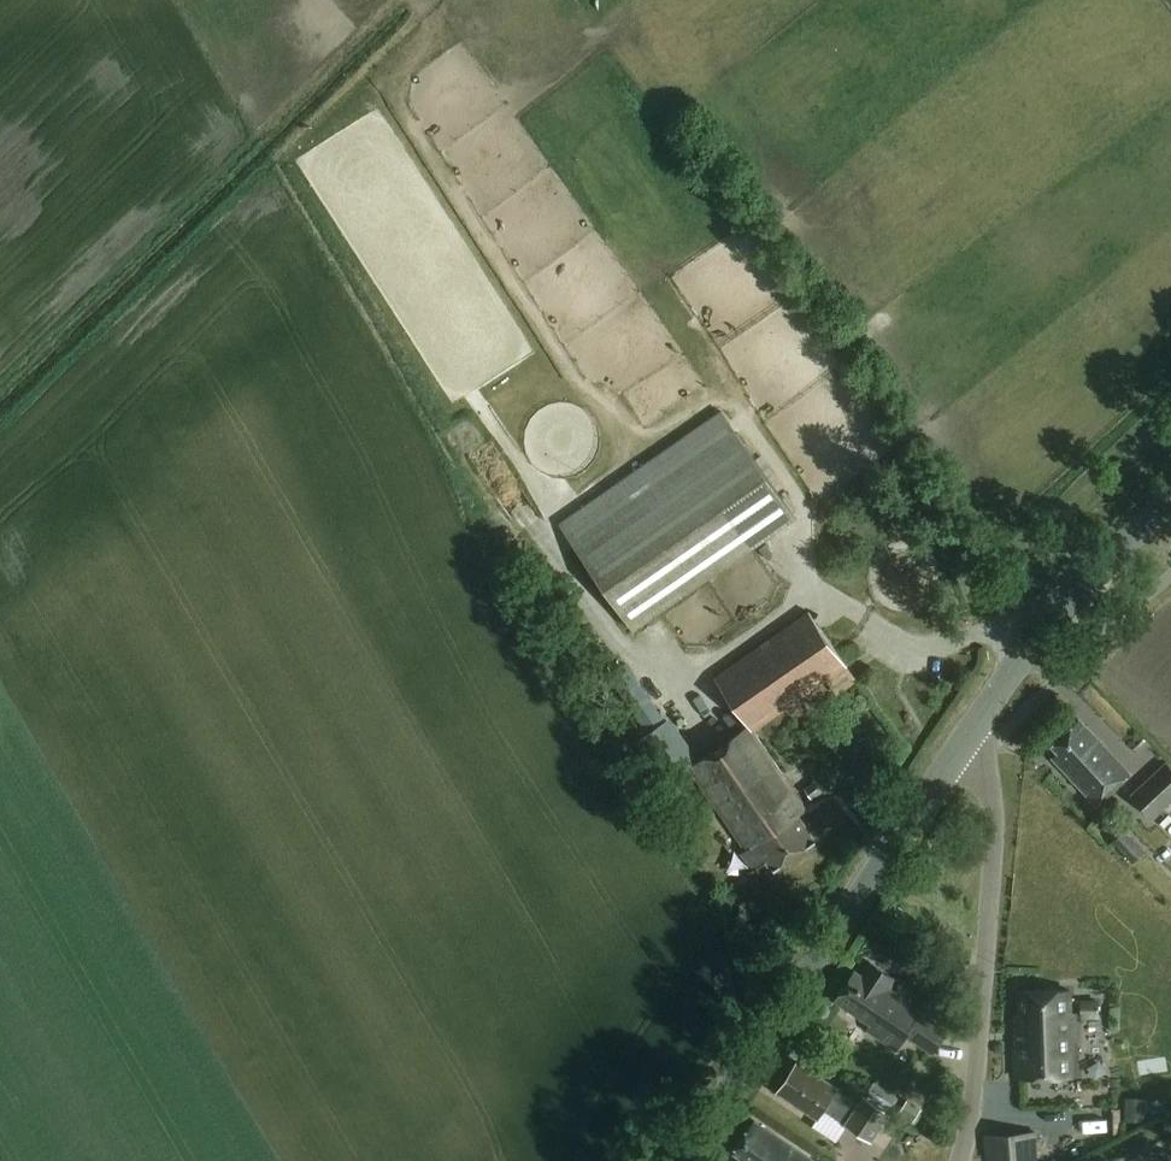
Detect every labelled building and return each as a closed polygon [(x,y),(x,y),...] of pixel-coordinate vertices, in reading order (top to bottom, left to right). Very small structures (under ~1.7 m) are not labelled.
[(724,408),(560,524),(634,631),(799,516),(724,408)] [(749,725),(753,730),(826,679),(847,665),(843,661),(809,611),(716,675),(714,676),(748,725),(749,725)] [(688,766),(699,759),(671,717),(635,742),(663,783),(688,766)] [(1129,776),(1078,722),(1051,747),(1057,754),(1052,760),(1095,807),(1129,776)] [(797,814),(805,807),(753,730),(749,725),(748,725),(720,745),(699,759),(688,766),(745,849),(741,851),(752,868),(767,858),(773,867),(794,853),(814,839),(797,814)] [(1152,820),(1170,802),(1170,767),(1166,761),(1129,795),(1152,820)] [(811,798),(823,790),(816,779),(805,788),(811,798)] [(1133,864),(1145,852),(1124,831),(1112,842),(1133,864)] [(891,977),(870,963),(861,976),(855,972),(835,1001),(870,1025),(867,1031),(897,1051),(906,1037),(932,1055),(948,1032),(922,1014),(923,1012),(885,987),(891,977)] [(1020,1016),(1014,1016),(1016,1078),(1077,1076),(1076,1014),(1070,1014),(1069,991),(1019,993),(1020,1016)] [(1082,1023),(1099,1022),(1098,1002),(1081,1003),(1082,1023)] [(823,1111),(840,1122),(871,1143),(890,1113),(865,1096),(859,1104),(837,1090),(798,1063),(778,1093),(818,1119),(823,1111)] [(874,1081),(865,1095),(890,1112),(899,1098),(874,1081)] [(1126,1097),(1125,1121),(1145,1122),(1145,1098),(1126,1097)] [(907,1100),(900,1112),(918,1124),(924,1115),(920,1112),(921,1109),(907,1100)] [(754,1123),(734,1153),(742,1158),(741,1160),(810,1160),(754,1123)] [(1034,1133),(986,1136),(988,1159),(997,1159),(997,1160),(1036,1160),(1034,1133)]
